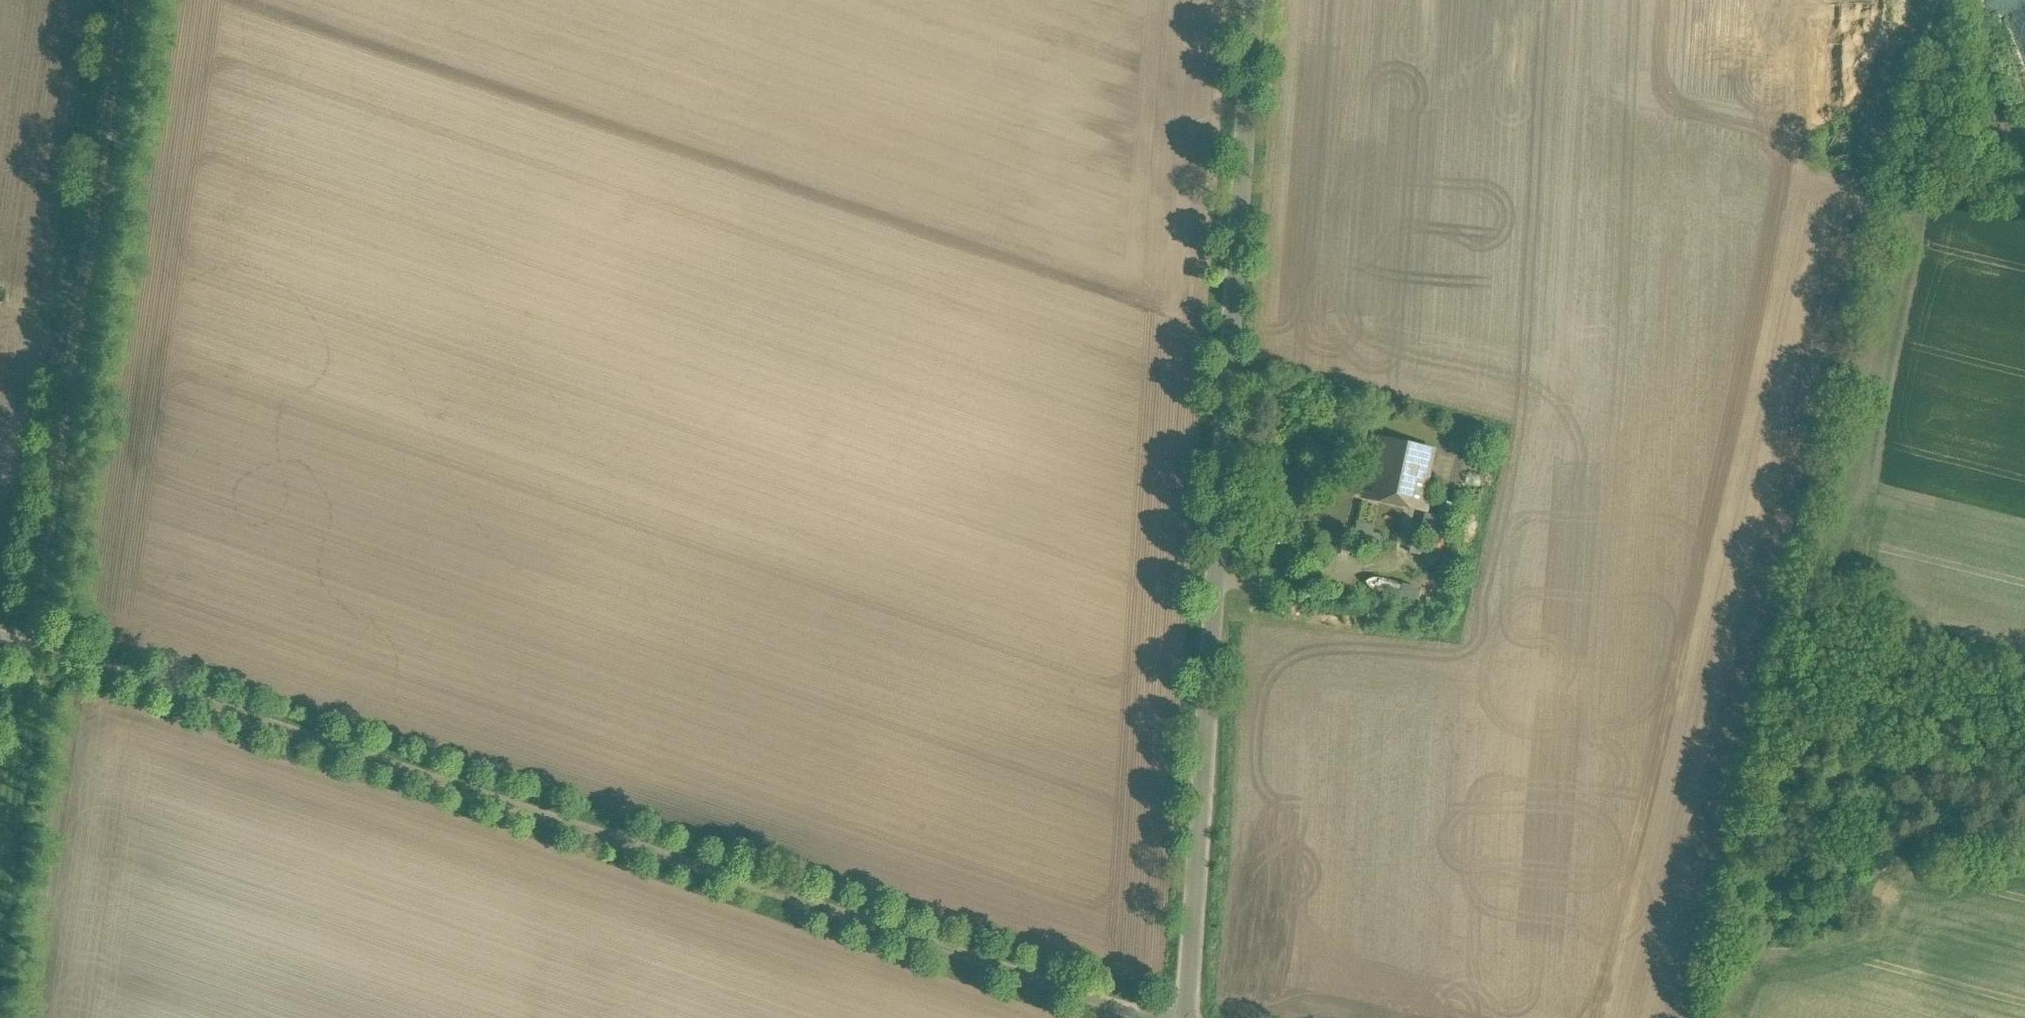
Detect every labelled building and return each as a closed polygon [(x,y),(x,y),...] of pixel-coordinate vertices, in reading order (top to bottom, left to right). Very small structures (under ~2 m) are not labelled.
[(1389,435),(1375,496),(1416,506),(1431,444),(1389,435)] [(1424,527),(1446,531),(1449,517),(1428,513),(1424,527)]
